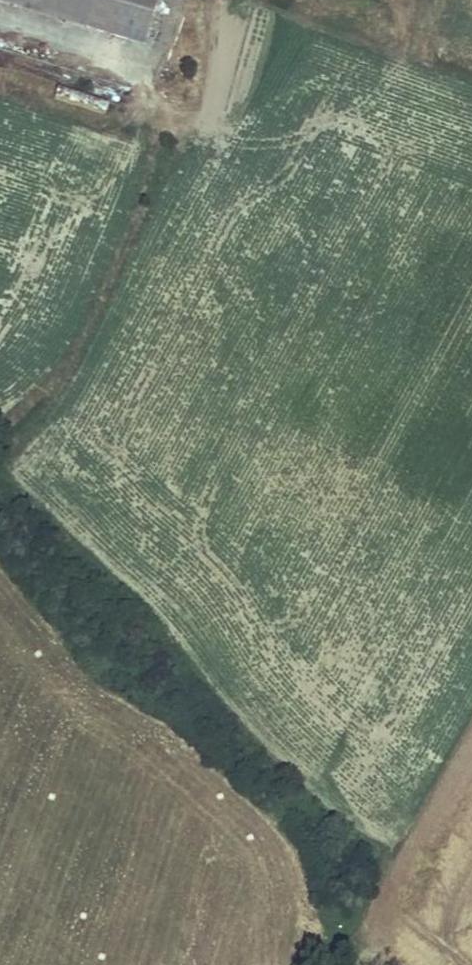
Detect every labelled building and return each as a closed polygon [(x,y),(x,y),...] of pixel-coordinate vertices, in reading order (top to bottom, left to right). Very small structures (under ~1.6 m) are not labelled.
[(131,42),(146,0),(7,0),(131,42)]
